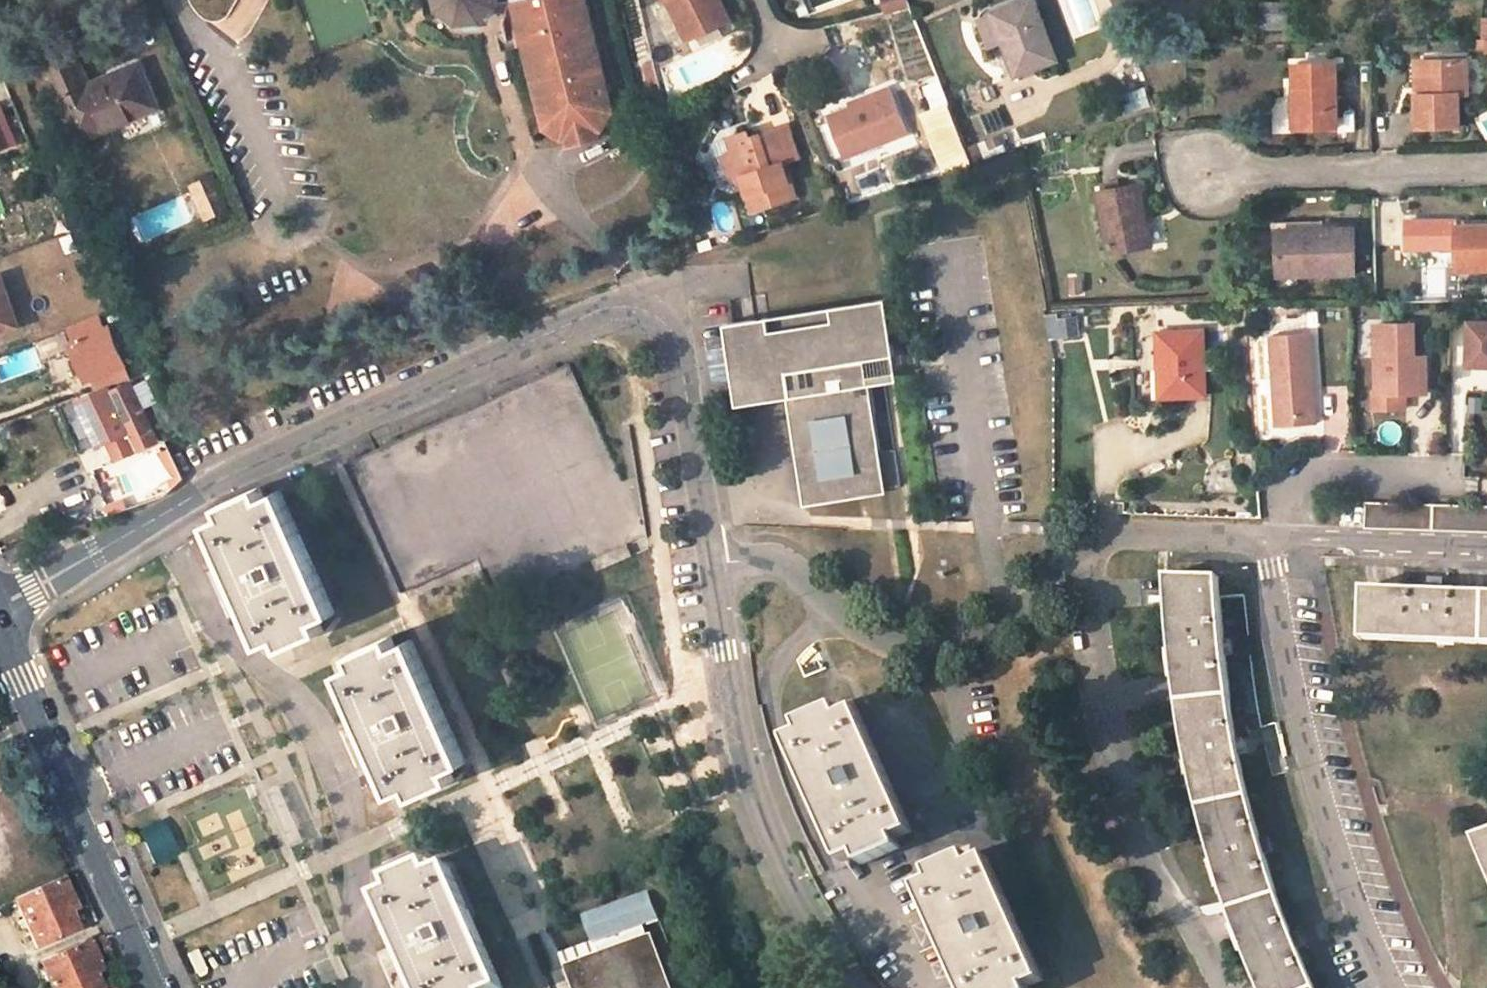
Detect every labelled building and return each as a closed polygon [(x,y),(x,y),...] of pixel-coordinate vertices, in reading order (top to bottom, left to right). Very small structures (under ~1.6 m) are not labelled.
[(444,8),(451,13),(459,18),(467,20),(476,18),(485,16),(496,4),(497,0),(442,0),(444,8)] [(549,128),(567,140),(604,130),(616,112),(588,0),(516,0),(549,128)] [(691,40),(723,25),(710,0),(671,0),(691,40)] [(722,0),(710,0),(723,25),(732,20),(722,0)] [(894,10),(917,4),(916,0),(892,0),(894,10)] [(1005,11),(1029,72),(1069,57),(1047,0),(1032,0),(1005,11)] [(1289,11),(1261,13),(1262,28),(1289,26),(1289,11)] [(910,82),(936,71),(913,15),(887,26),(910,82)] [(48,66),(79,138),(156,106),(138,62),(90,82),(78,53),(48,66)] [(1458,58),(1411,60),(1413,127),(1454,125),(1453,95),(1461,93),(1458,58)] [(1289,63),(1290,85),(1291,99),(1297,98),(1299,129),(1334,128),(1330,62),(1289,63)] [(0,70),(0,102),(12,97),(0,70)] [(935,111),(948,105),(940,83),(925,89),(933,112),(935,111)] [(1287,129),(1299,129),(1297,98),(1291,99),(1290,85),(1284,85),(1287,129)] [(847,157),(908,133),(889,86),(873,92),(875,96),(852,105),(829,114),(847,157)] [(873,92),(851,102),(852,105),(875,96),(873,92)] [(970,163),(948,105),(935,111),(933,112),(925,116),(946,171),(970,163)] [(742,177),(753,212),(796,197),(785,163),(799,158),(788,126),(762,135),(760,139),(753,141),(749,131),(730,138),(734,151),(730,153),(727,160),(732,175),(738,178),(742,177)] [(189,184),(198,205),(218,197),(209,176),(189,184)] [(1147,253),(1138,191),(1096,198),(1105,260),(1147,253)] [(221,206),(218,197),(198,205),(201,214),(221,206)] [(1453,217),(1454,267),(1486,266),(1486,216),(1453,217)] [(1272,222),(1272,234),(1302,234),(1301,228),(1316,228),(1316,220),(1272,222)] [(1302,234),(1272,234),(1274,275),(1352,272),(1347,226),(1316,228),(1301,228),(1302,234)] [(17,324),(0,275),(0,330),(17,324)] [(888,296),(735,320),(744,376),(793,369),(796,392),(803,390),(805,404),(796,405),(806,469),(811,470),(811,471),(811,474),(810,476),(810,477),(810,479),(811,481),(811,482),(812,485),(814,488),(814,489),(818,492),(820,493),(820,494),(822,494),(824,495),(836,495),(839,492),(905,482),(900,446),(884,448),(873,377),(857,379),(854,359),(894,352),(897,352),(888,296)] [(1046,314),(1047,338),(1079,336),(1078,312),(1046,314)] [(105,330),(98,315),(69,326),(77,342),(73,344),(90,381),(106,374),(111,385),(131,378),(109,328),(105,330)] [(1470,323),(1469,366),(1486,367),(1486,323),(1470,323)] [(1414,324),(1376,325),(1377,395),(1374,395),(1374,410),(1409,409),(1409,394),(1430,393),(1429,357),(1414,358),(1414,324)] [(1269,419),(1294,418),(1294,425),(1313,424),(1307,334),(1264,337),(1269,419)] [(1149,338),(1151,374),(1159,374),(1160,403),(1196,402),(1193,336),(1149,338)] [(563,360),(341,460),(401,590),(475,557),(495,600),(642,533),(563,360)] [(1152,404),(1160,403),(1159,374),(1151,374),(1152,404)] [(162,440),(135,382),(113,393),(125,418),(118,422),(122,433),(109,439),(118,460),(139,450),(162,440)] [(1269,419),(1270,427),(1294,425),(1294,418),(1269,419)] [(154,496),(170,490),(160,464),(144,470),(154,496)] [(811,470),(806,469),(811,498),(824,495),(822,494),(820,494),(820,493),(818,492),(814,489),(814,488),(812,485),(811,482),(811,481),(810,479),(810,477),(810,476),(811,474),(811,471),(811,470)] [(332,614),(276,490),(262,496),(258,487),(222,503),(226,512),(209,519),(266,644),(282,637),(286,646),(323,629),(319,620),(332,614)] [(1368,503),(1367,527),(1486,531),(1486,507),(1368,503)] [(1166,573),(1167,595),(1169,631),(1171,659),(1175,699),(1181,739),(1186,768),(1192,797),(1199,826),(1218,886),(1229,919),(1239,944),(1249,970),(1257,987),(1315,987),(1312,982),(1301,959),(1292,935),(1287,923),(1282,911),(1274,889),(1267,869),(1263,853),(1259,840),(1255,827),(1243,785),(1234,744),(1231,728),(1227,707),(1223,682),(1221,645),(1220,631),(1217,588),(1215,572),(1166,573)] [(1442,585),(1429,585),(1428,592),(1442,593),(1442,585)] [(1442,593),(1428,592),(1365,590),(1364,640),(1486,646),(1486,594),(1442,593)] [(463,761),(408,641),(392,648),(388,639),(351,655),(355,665),(339,672),(394,792),(410,785),(414,795),(451,778),(447,768),(463,761)] [(910,831),(856,709),(839,716),(834,706),(798,722),(803,732),(787,738),(842,860),(858,853),(861,862),(899,845),(895,837),(910,831)] [(1236,728),(1231,728),(1234,744),(1240,743),(1236,728)] [(137,829),(150,864),(176,855),(164,820),(137,829)] [(1266,838),(1261,825),(1255,827),(1259,840),(1266,838)] [(1473,841),(1486,871),(1486,872),(1486,835),(1473,841)] [(987,857),(972,863),(967,853),(928,870),(933,881),(918,887),(963,987),(1027,987),(1025,984),(1040,977),(987,857)] [(445,867),(431,873),(426,863),(388,880),(393,891),(380,896),(421,987),(497,987),(500,987),(445,867)] [(32,940),(66,924),(59,907),(71,901),(60,878),(12,900),(32,940)] [(646,938),(641,939),(638,931),(654,924),(643,896),(578,922),(590,949),(592,949),(596,958),(561,972),(567,987),(667,987),(646,938)] [(1292,920),(1287,923),(1292,935),(1297,933),(1292,920)] [(88,967),(94,964),(93,960),(96,958),(89,943),(86,945),(84,940),(38,961),(51,987),(100,987),(88,967)] [(16,962),(20,970),(29,965),(26,958),(16,962)]
